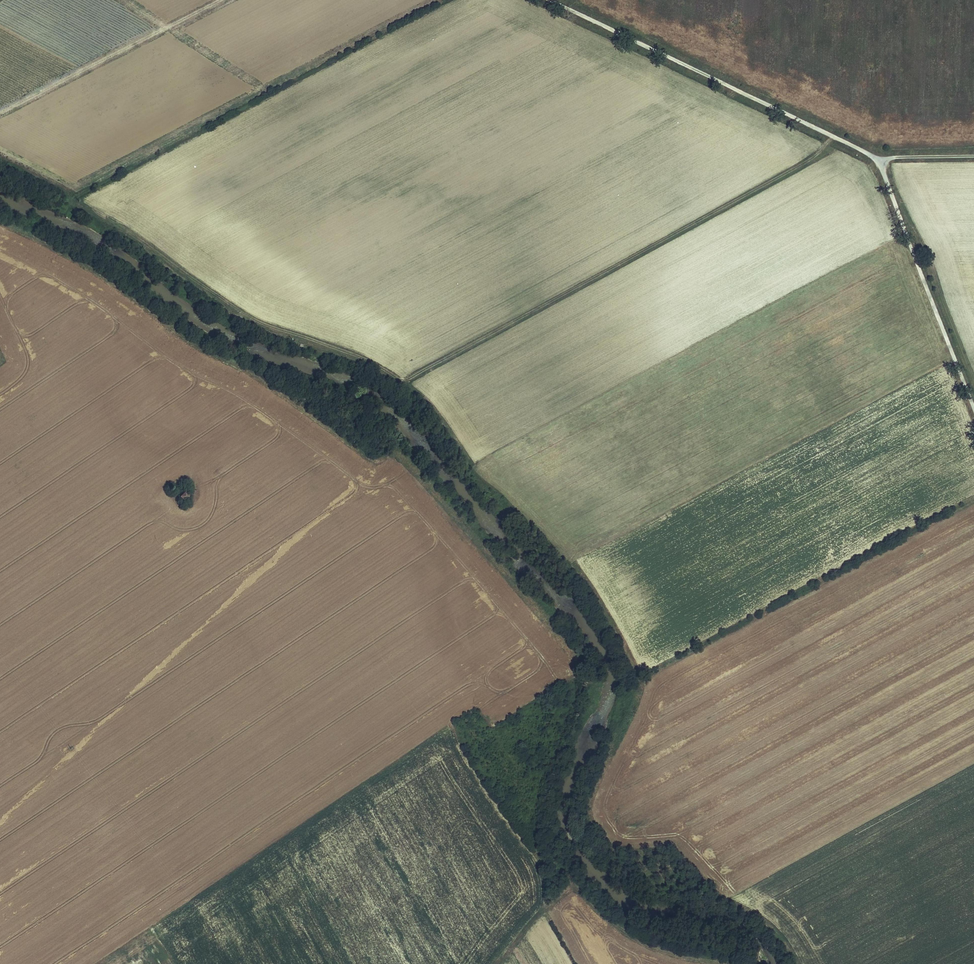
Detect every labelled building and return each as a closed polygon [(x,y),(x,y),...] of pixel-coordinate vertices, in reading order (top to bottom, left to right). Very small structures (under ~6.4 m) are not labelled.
[(200,496),(195,489),(189,494),(194,501),(200,496)]
